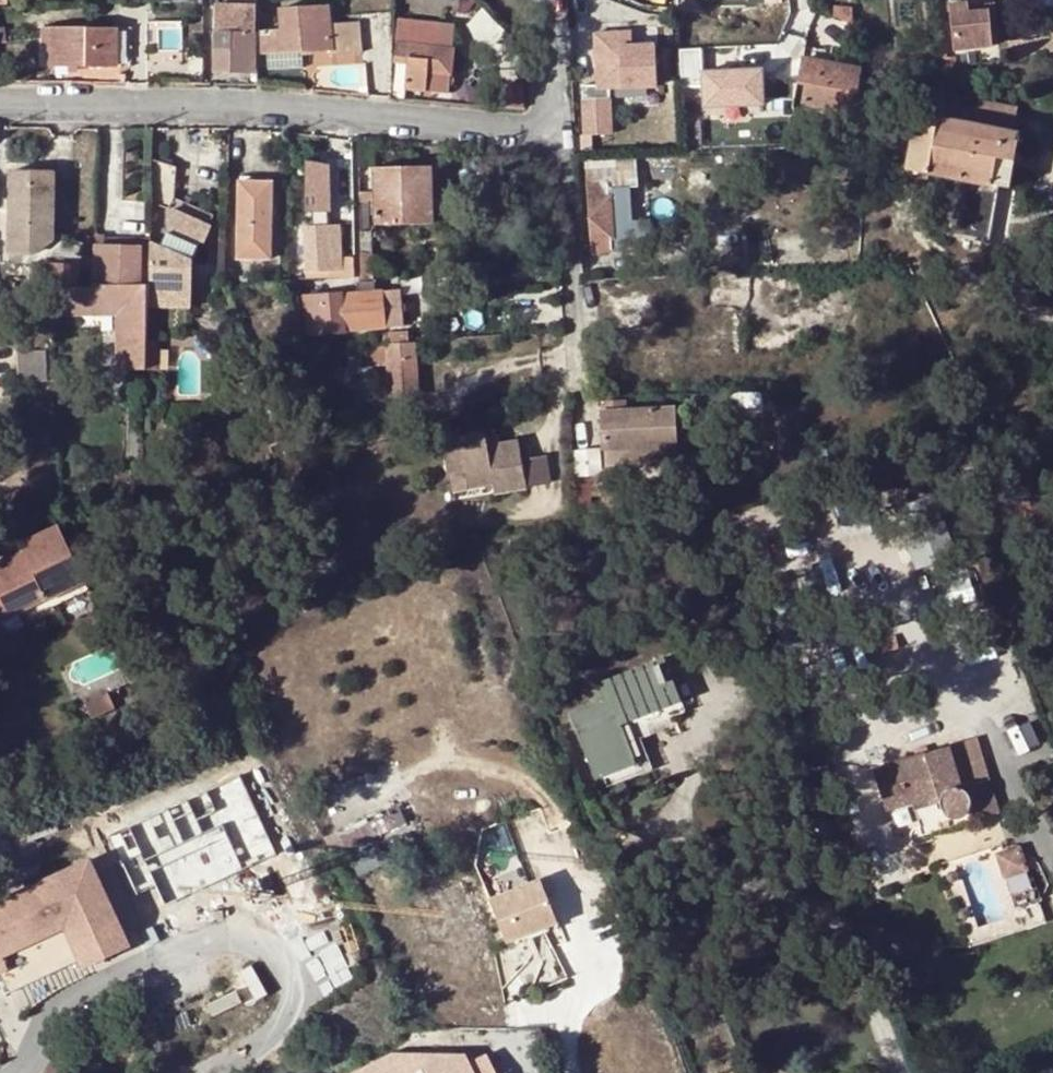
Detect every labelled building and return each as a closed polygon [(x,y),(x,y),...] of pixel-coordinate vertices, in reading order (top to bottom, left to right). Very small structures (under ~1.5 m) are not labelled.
[(227,3),(214,3),(213,32),(213,72),(256,73),(256,0),(227,0),(227,3)] [(771,10),(789,8),(788,0),(770,0),(771,10)] [(969,15),(969,7),(968,4),(949,6),(953,52),(993,48),(990,14),(969,15)] [(996,4),(969,7),(969,15),(990,14),(993,48),(1000,47),(996,4)] [(282,30),(261,31),(263,53),(331,49),(332,54),(362,52),(359,23),(330,24),(328,6),(280,9),(282,30)] [(835,6),(834,18),(853,26),(854,7),(835,6)] [(455,26),(400,21),(395,63),(408,65),(406,89),(448,93),(455,26)] [(114,27),(41,27),(41,47),(52,47),(51,67),(114,67),(114,27)] [(116,30),(118,60),(131,60),(129,29),(116,30)] [(632,32),(595,34),(598,85),(583,86),(585,136),(612,134),(610,89),(658,86),(656,45),(633,46),(632,32)] [(1008,41),(1009,61),(1052,54),(1052,35),(1008,41)] [(765,105),(765,67),(703,67),(703,47),(683,47),(683,79),(702,79),(702,106),(765,105)] [(802,60),(797,84),(812,86),(808,105),(852,113),(858,71),(802,60)] [(955,60),(942,60),(943,71),(956,71),(955,60)] [(520,83),(503,84),(505,106),(521,108),(520,83)] [(812,86),(797,84),(794,101),(808,105),(812,86)] [(952,235),(988,242),(998,189),(1010,191),(1019,135),(1012,133),(1016,111),(912,92),(908,114),(918,115),(908,171),(961,180),(952,235)] [(707,120),(689,121),(691,144),(709,143),(707,120)] [(176,168),(152,160),(150,204),(167,210),(174,197),(176,168)] [(635,161),(584,164),(590,254),(612,253),(611,230),(632,228),(629,190),(637,189),(635,161)] [(433,169),(373,171),(374,195),(360,196),(361,205),(373,205),(375,225),(435,222),(433,169)] [(314,217),(316,229),(330,228),(326,170),(304,171),(303,218),(314,217)] [(53,174),(10,173),(8,254),(33,255),(52,241),(53,174)] [(270,189),(236,190),(235,259),(269,260),(270,189)] [(998,189),(988,242),(1005,245),(1015,192),(1010,191),(998,189)] [(217,218),(179,200),(166,225),(169,226),(159,248),(149,248),(149,249),(147,308),(189,309),(190,263),(201,242),(205,242),(217,218)] [(354,269),(354,257),(345,257),(343,227),(330,228),(316,229),(303,230),(306,272),(354,269)] [(362,275),(373,275),(372,234),(361,234),(362,275)] [(96,288),(54,288),(55,314),(118,315),(118,368),(145,369),(145,358),(146,342),(147,308),(149,249),(105,248),(98,248),(96,288)] [(80,267),(34,264),(33,284),(77,286),(80,267)] [(357,295),(298,299),(301,337),(403,328),(401,291),(376,293),(375,283),(356,284),(357,295)] [(372,336),(373,346),(408,344),(407,334),(372,336)] [(146,342),(145,358),(156,358),(157,342),(146,342)] [(419,400),(414,343),(408,344),(373,346),(367,347),(369,367),(387,366),(391,402),(419,400)] [(46,352),(18,353),(19,382),(47,381),(46,352)] [(145,358),(145,369),(144,370),(156,370),(156,358),(145,358)] [(624,402),(601,404),(603,449),(635,447),(636,458),(674,456),(672,410),(625,413),(624,402)] [(443,443),(450,474),(463,471),(467,490),(491,486),(494,495),(525,490),(525,488),(520,460),(517,444),(489,449),(485,434),(443,443)] [(443,443),(422,447),(424,460),(445,455),(443,443)] [(520,460),(525,488),(552,484),(547,455),(520,460)] [(463,471),(450,474),(452,493),(467,490),(463,471)] [(902,498),(915,563),(949,557),(936,492),(902,498)] [(621,497),(624,513),(640,510),(636,495),(621,497)] [(51,614),(48,610),(45,603),(85,584),(59,528),(18,546),(22,554),(6,562),(0,565),(0,620),(7,635),(51,614)] [(2,553),(6,562),(22,554),(18,546),(2,553)] [(45,603),(48,610),(88,591),(85,584),(45,603)] [(891,637),(867,644),(872,658),(895,651),(891,637)] [(695,710),(676,659),(670,661),(677,679),(673,681),(685,713),(695,710)] [(670,661),(597,689),(601,700),(568,712),(594,781),(602,778),(637,766),(625,736),(637,732),(685,713),(673,681),(677,679),(670,661)] [(637,766),(602,778),(606,789),(653,772),(637,732),(625,736),(637,766)] [(989,781),(977,740),(872,770),(885,812),(912,804),(937,797),(942,812),(945,816),(947,818),(952,820),(955,820),(962,819),(966,815),(969,812),(971,807),(971,802),(968,797),(966,793),(961,790),(989,781)] [(937,797),(912,804),(922,835),(998,812),(989,781),(961,790),(966,793),(968,797),(971,802),(971,807),(969,812),(966,815),(962,819),(955,820),(952,820),(947,818),(945,816),(942,812),(937,797)] [(1023,844),(999,852),(1006,873),(1030,865),(1023,844)] [(0,904),(0,979),(5,990),(124,938),(90,863),(0,904)] [(540,881),(490,900),(506,942),(556,921),(540,881)] [(1002,920),(973,928),(978,944),(1044,924),(1037,902),(1000,913),(1002,920)] [(470,1062),(466,1054),(392,1053),(354,1072),(475,1072),(470,1062)] [(475,1072),(497,1072),(487,1054),(470,1062),(475,1072)]
